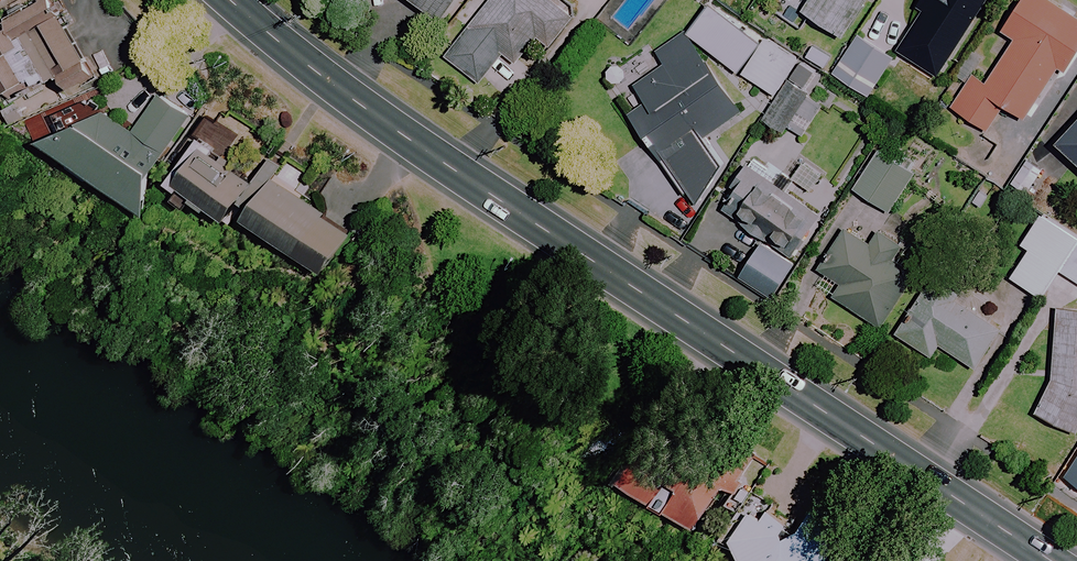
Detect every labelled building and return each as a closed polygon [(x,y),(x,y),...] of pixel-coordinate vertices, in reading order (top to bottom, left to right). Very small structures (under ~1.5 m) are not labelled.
[(63,16),(55,0),(43,0),(8,20),(13,29),(0,37),(0,85),(10,102),(50,79),(60,96),(97,75),(63,16)] [(448,25),(468,0),(416,0),(448,25)] [(555,0),(493,0),(450,59),(481,81),(502,52),(516,63),(534,39),(547,48),(573,13),(555,0)] [(804,11),(842,37),(867,0),(811,0),(804,11)] [(921,7),(926,11),(901,50),(942,77),(992,0),(925,0),(921,7)] [(1054,0),(1024,0),(1004,31),(1015,38),(989,78),(978,70),(954,107),(990,131),(1006,106),(1028,120),(1063,66),(1067,68),(1076,53),(1076,15),(1054,0)] [(739,72),(761,42),(712,5),(690,35),(739,72)] [(633,109),(625,116),(696,208),(728,164),(706,136),(721,124),(726,131),(746,115),(741,108),(682,34),(657,54),(665,64),(623,97),(633,109)] [(761,42),(739,72),(774,97),(800,62),(766,36),(761,42)] [(895,61),(859,37),(834,74),(871,98),(895,61)] [(835,59),(815,44),(805,58),(825,73),(835,59)] [(817,73),(802,63),(765,119),(785,132),(789,126),(807,137),(827,105),(805,91),(817,73)] [(95,172),(151,209),(164,190),(153,183),(173,154),(167,150),(191,115),(162,95),(138,131),(105,109),(99,118),(78,103),(51,142),(73,157),(67,166),(89,181),(95,172)] [(1060,144),(1076,161),(1076,127),(1060,144)] [(255,206),(274,178),(223,143),(219,149),(201,137),(186,159),(173,179),(187,189),(180,199),(191,206),(198,197),(213,207),(217,202),(236,215),(246,200),(255,206)] [(916,175),(880,152),(856,189),(892,212),(916,175)] [(1045,170),(1028,159),(1016,176),(1033,187),(1045,170)] [(826,215),(755,167),(725,210),(796,258),(826,215)] [(274,178),(255,206),(258,208),(251,217),(327,269),(352,231),(292,190),(277,180),(274,178)] [(1076,246),(1076,233),(1042,211),(1022,242),(1030,247),(1012,277),(1046,297),(1061,272),(1076,246)] [(902,246),(882,232),(872,247),(849,232),(824,270),(843,283),(835,296),(879,325),(913,275),(892,261),(902,246)] [(1061,272),(1076,281),(1076,246),(1061,272)] [(991,301),(940,268),(898,334),(934,357),(942,345),(975,366),(1000,327),(982,315),(991,301)] [(1060,313),(1053,382),(1049,382),(1039,404),(1043,406),(1039,414),(1076,433),(1076,314),(1060,313)] [(735,472),(647,416),(615,466),(703,523),(735,472)] [(732,528),(747,560),(827,560),(850,528),(818,505),(801,528),(756,496),(732,528)]
